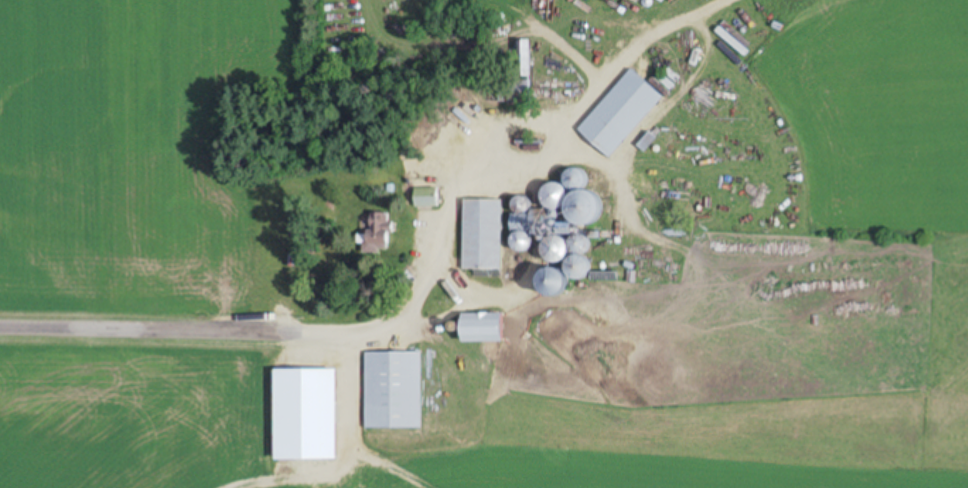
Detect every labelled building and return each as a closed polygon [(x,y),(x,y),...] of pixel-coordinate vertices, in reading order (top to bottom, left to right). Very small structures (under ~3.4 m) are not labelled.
[(529,41),(518,41),(518,80),(500,80),(500,102),(529,102),(529,41)] [(609,159),(661,96),(628,69),(575,132),(609,159)] [(543,210),(556,205),(553,197),(560,194),(556,183),(536,191),(543,210)] [(411,209),(434,209),(434,189),(411,189),(411,209)] [(461,201),(461,271),(500,271),(500,201),(461,201)] [(363,253),(385,254),(386,214),(364,214),(363,253)] [(535,256),(556,265),(565,245),(544,236),(535,256)] [(583,259),(571,259),(571,272),(583,272),(583,259)] [(559,274),(543,269),(536,294),(551,299),(559,274)] [(500,315),(456,315),(456,344),(500,343),(500,315)] [(420,354),(364,354),(364,429),(420,429),(420,354)]
